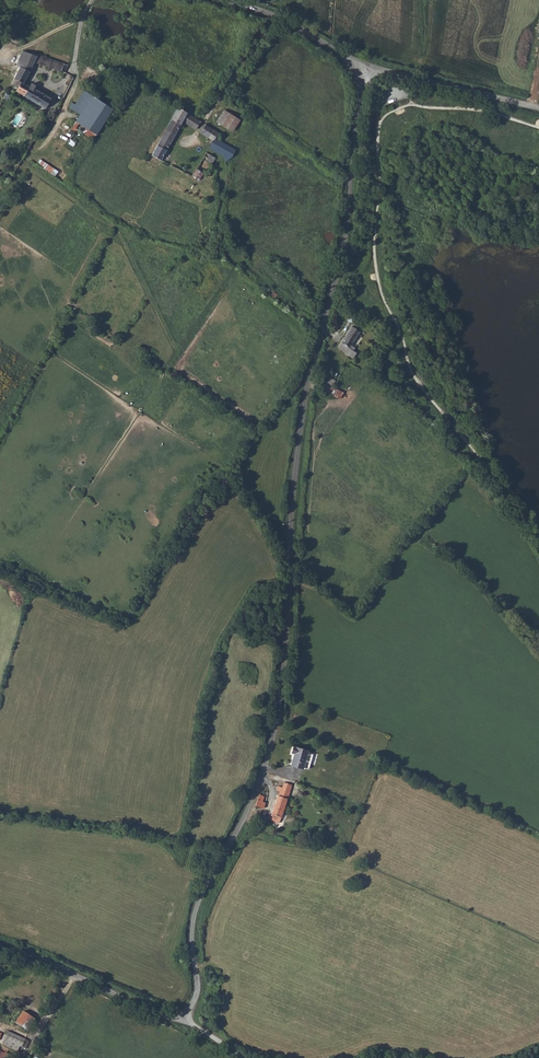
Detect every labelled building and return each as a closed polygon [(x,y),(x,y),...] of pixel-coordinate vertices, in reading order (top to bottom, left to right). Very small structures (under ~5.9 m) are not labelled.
[(17,72),(12,83),(17,86),(20,80),(23,81),(33,61),(37,54),(22,50),(16,64),(20,66),(17,72)] [(67,64),(37,54),(33,61),(39,63),(61,71),(62,68),(66,69),(67,64)] [(23,81),(20,80),(17,86),(15,90),(45,108),(51,98),(34,88),(36,85),(32,83),(30,86),(28,84),(23,81)] [(72,108),(80,113),(93,96),(84,90),(72,108)] [(93,96),(80,113),(100,126),(113,108),(93,96)] [(178,106),(151,155),(160,160),(165,152),(165,153),(167,150),(166,150),(182,121),(195,129),(200,121),(196,118),(178,106)] [(223,109),(216,121),(231,131),(239,119),(223,109)] [(208,126),(204,123),(199,131),(212,140),(208,147),(223,156),(224,161),(231,156),(235,149),(215,137),(218,132),(208,126)] [(82,132),(76,128),(70,138),(76,141),(82,132)] [(205,161),(207,162),(209,163),(209,165),(211,165),(211,164),(214,157),(209,154),(205,161)] [(37,164),(55,175),(59,171),(41,159),(37,164)] [(195,168),(191,176),(198,180),(202,172),(201,172),(195,168)] [(339,347),(348,355),(353,357),(356,352),(349,347),(359,331),(361,332),(363,328),(359,325),(361,322),(356,319),(339,345),(339,347)] [(325,379),(320,389),(328,393),(333,384),(325,379)] [(294,753),(290,765),(301,769),(302,768),(307,770),(312,755),(309,754),(310,753),(307,752),(307,751),(293,746),(291,751),(294,753)] [(280,792),(270,819),(279,823),(292,785),(284,782),(282,787),(279,787),(277,791),(280,792)] [(260,794),(256,806),(263,809),(265,803),(262,802),(265,796),(260,794)] [(23,1010),(16,1022),(27,1030),(35,1018),(23,1010)] [(8,1032),(3,1044),(11,1047),(13,1043),(15,1044),(13,1049),(18,1050),(20,1045),(23,1046),(26,1039),(8,1032)]
